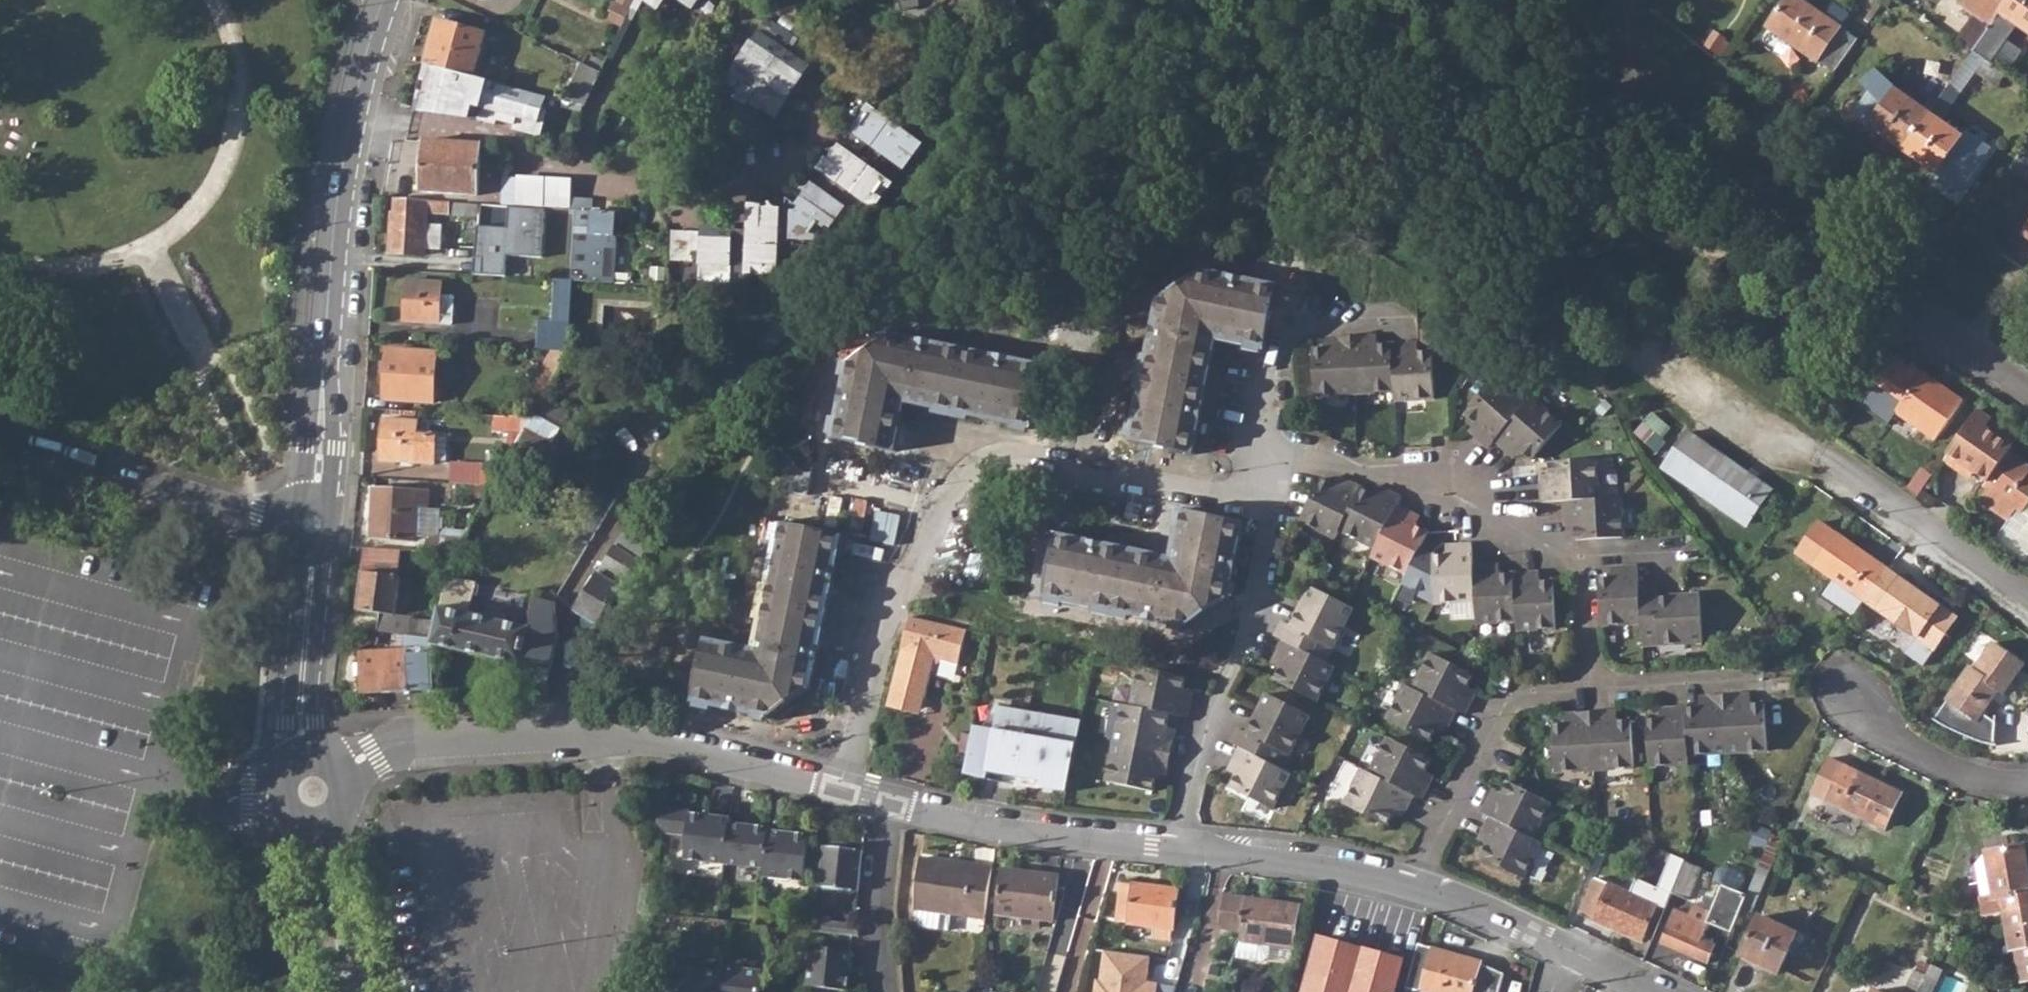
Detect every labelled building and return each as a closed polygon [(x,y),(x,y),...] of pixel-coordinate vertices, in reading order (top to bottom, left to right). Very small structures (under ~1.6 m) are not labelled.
[(614,1),(629,8),(633,0),(614,0),(614,1)] [(661,4),(655,0),(653,0),(650,5),(657,10),(661,4)] [(691,9),(697,0),(677,0),(691,9)] [(1834,74),(1857,41),(1797,0),(1788,0),(1769,28),(1834,74)] [(1981,42),(2011,0),(1964,0),(1961,5),(1977,17),(1967,33),(1981,42)] [(1985,59),(1992,48),(1996,50),(2014,24),(2027,34),(2027,0),(2011,0),(1981,42),(1974,52),(1985,59)] [(621,25),(629,8),(614,1),(606,18),(621,25)] [(425,64),(481,78),(493,37),(438,20),(425,64)] [(757,30),(722,82),(736,91),(732,97),(744,106),(745,103),(758,111),(760,109),(774,118),(809,65),(757,30)] [(1714,33),(1705,47),(1722,58),(1730,46),(1725,42),(1726,41),(1714,33)] [(562,100),(584,105),(589,95),(599,71),(581,62),(562,100)] [(481,78),(425,64),(412,110),(477,119),(496,124),(497,119),(514,123),(512,128),(540,135),(547,110),(542,109),(546,95),(481,78)] [(1869,107),(1880,114),(1895,94),(1884,87),(1869,107)] [(1896,92),(1895,94),(1880,114),(1871,128),(1904,151),(1929,115),(1896,92)] [(867,105),(849,131),(904,170),(922,144),(867,105)] [(1904,151),(1938,174),(1940,170),(1949,176),(1946,180),(1955,186),(1970,183),(1992,151),(1965,133),(1962,137),(1929,115),(1904,151)] [(420,191),(475,195),(479,145),(424,142),(420,191)] [(835,148),(831,150),(831,151),(831,155),(820,171),(842,186),(833,198),(812,183),(803,190),(804,194),(796,205),(799,207),(796,212),(791,211),(789,240),(807,240),(814,241),(825,225),(830,229),(845,208),(853,214),(863,201),(874,210),(893,184),(839,145),(835,148)] [(571,182),(502,177),(501,203),(569,208),(571,182)] [(576,198),(575,211),(570,280),(599,281),(613,282),(614,272),(615,218),(610,213),(592,212),(593,199),(576,198)] [(427,212),(447,215),(448,203),(394,199),(394,214),(390,214),(387,252),(423,253),(427,212)] [(477,204),(448,203),(447,215),(476,217),(477,204)] [(475,273),(508,275),(510,253),(543,256),(547,207),(512,205),(510,226),(479,224),(475,273)] [(745,274),(777,275),(778,254),(779,239),(780,211),(779,209),(774,207),(771,205),(767,208),(748,207),(747,233),(733,233),(733,227),(701,225),(701,233),(697,287),(730,289),(731,263),(745,264),(745,274)] [(430,251),(442,251),(442,224),(431,223),(430,251)] [(694,253),(699,254),(701,233),(671,231),(670,260),(693,261),(694,253)] [(778,254),(796,255),(807,240),(789,240),(779,239),(778,254)] [(433,271),(468,273),(469,257),(435,255),(433,271)] [(1130,436),(1192,449),(1214,335),(1263,344),(1274,284),(1203,269),(1159,299),(1130,436)] [(628,273),(614,272),(613,282),(628,283),(628,273)] [(565,351),(566,351),(570,280),(553,278),(550,333),(537,333),(536,349),(549,350),(565,351)] [(404,322),(451,326),(453,297),(439,296),(440,284),(406,282),(404,322)] [(832,434),(894,447),(902,406),(904,399),(1029,425),(1042,363),(890,332),(847,362),(832,434)] [(1353,391),(1392,389),(1389,342),(1366,343),(1366,336),(1350,337),(1353,391)] [(1312,393),(1353,391),(1350,337),(1334,337),(1334,345),(1309,346),(1312,393)] [(1405,341),(1389,342),(1392,389),(1392,397),(1432,396),(1429,348),(1406,349),(1405,341)] [(565,351),(549,350),(539,370),(553,372),(565,351)] [(382,399),(431,403),(433,353),(387,351),(382,399)] [(1880,402),(1932,437),(1958,398),(1906,362),(1880,402)] [(1487,445),(1493,438),(1524,403),(1496,377),(1464,412),(1482,428),(1476,435),(1487,445)] [(1531,397),(1524,403),(1493,438),(1505,449),(1511,443),(1527,457),(1560,422),(1531,397)] [(559,432),(567,408),(541,399),(533,423),(559,432)] [(2008,443),(1996,434),(2001,427),(1975,409),(1943,456),(1968,473),(1971,468),(1983,478),(1981,482),(1984,485),(1978,494),(1978,500),(2004,518),(2014,505),(2019,508),(2027,496),(2027,466),(2013,456),(2011,459),(2001,453),(2008,443)] [(1652,443),(1666,420),(1651,412),(1638,435),(1652,443)] [(493,428),(518,430),(519,416),(494,414),(493,428)] [(434,463),(435,461),(436,436),(436,434),(415,432),(415,420),(382,418),(379,460),(434,463)] [(2013,435),(2001,427),(1996,434),(2008,443),(2013,435)] [(1664,463),(1745,522),(1769,488),(1689,430),(1664,463)] [(515,443),(546,461),(552,450),(521,431),(515,443)] [(448,438),(436,436),(435,461),(446,462),(448,438)] [(1542,500),(1564,498),(1597,496),(1595,457),(1549,460),(1550,483),(1541,483),(1542,500)] [(569,474),(613,500),(622,484),(577,459),(569,474)] [(450,482),(492,485),(503,464),(451,461),(450,482)] [(1334,535),(1338,526),(1358,485),(1345,478),(1341,486),(1320,475),(1299,516),(1334,535)] [(1338,526),(1374,545),(1394,504),(1399,495),(1384,489),(1380,496),(1358,485),(1338,526)] [(370,536),(418,539),(425,533),(427,491),(373,488),(370,536)] [(1620,496),(1597,496),(1564,498),(1565,514),(1573,514),(1574,537),(1622,535),(1620,496)] [(1409,511),(1394,504),(1374,545),(1369,553),(1405,571),(1425,530),(1405,519),(1409,511)] [(1044,595),(1181,624),(1225,592),(1240,521),(1181,509),(1172,557),(1056,534),(1044,595)] [(634,512),(601,567),(624,581),(659,528),(634,512)] [(691,701),(765,715),(808,687),(839,535),(778,523),(753,649),(704,639),(691,701)] [(1827,592),(1859,613),(1867,601),(1889,570),(1819,523),(1797,554),(1835,580),(1827,592)] [(426,551),(454,553),(466,532),(438,530),(438,539),(426,538),(426,551)] [(1433,601),(1474,598),(1472,565),(1471,544),(1453,545),(1454,553),(1430,554),(1433,601)] [(368,565),(399,567),(400,549),(364,547),(362,565),(368,565)] [(1476,621),(1515,620),(1511,571),(1489,573),(1489,564),(1472,565),(1474,598),(1476,621)] [(407,634),(430,637),(434,622),(410,618),(411,615),(396,614),(400,577),(398,577),(399,567),(368,565),(367,572),(363,572),(357,609),(375,612),(372,629),(400,633),(407,634)] [(1599,623),(1640,621),(1638,587),(1636,566),(1619,567),(1620,575),(1596,576),(1599,623)] [(601,567),(597,574),(620,588),(624,581),(601,567)] [(1528,570),(1511,571),(1515,620),(1516,628),(1554,626),(1551,578),(1529,579),(1528,570)] [(1867,601),(1935,649),(1958,617),(1889,570),(1867,601)] [(1318,571),(1311,585),(1336,598),(1344,584),(1318,571)] [(573,631),(586,640),(620,588),(597,574),(586,591),(575,610),(576,612),(582,617),(577,625),(573,631)] [(1275,634),(1283,638),(1325,659),(1352,606),(1336,598),(1311,585),(1291,623),(1282,619),(1275,634)] [(1652,586),(1638,587),(1640,621),(1641,642),(1702,639),(1699,593),(1653,596),(1652,586)] [(570,607),(575,610),(586,591),(581,589),(570,607)] [(430,643),(549,670),(558,633),(554,631),(554,601),(532,597),(524,626),(438,606),(434,622),(430,637),(430,639),(430,643)] [(909,617),(889,689),(922,699),(932,665),(930,662),(938,657),(940,661),(956,665),(966,629),(909,617)] [(359,676),(360,694),(434,690),(430,643),(430,639),(430,637),(407,634),(400,633),(401,649),(357,651),(358,661),(359,676)] [(1333,664),(1325,659),(1283,638),(1277,651),(1285,655),(1274,678),(1315,699),(1333,664)] [(1969,666),(1935,719),(1936,719),(1960,734),(1989,743),(1996,722),(1983,712),(1999,689),(2005,692),(2025,665),(1994,643),(1976,670),(1969,666)] [(1430,651),(1413,687),(1454,708),(1463,713),(1471,697),(1462,693),(1473,672),(1430,651)] [(1138,666),(1131,705),(1168,713),(1186,716),(1190,700),(1180,698),(1185,676),(1138,666)] [(1447,723),(1454,708),(1413,687),(1405,683),(1386,720),(1428,741),(1439,719),(1447,723)] [(885,706),(917,715),(920,706),(922,699),(889,689),(885,706)] [(1231,743),(1239,746),(1280,768),(1308,714),(1266,692),(1246,731),(1238,728),(1231,743)] [(1741,695),(1724,696),(1727,751),(1765,749),(1762,703),(1741,704),(1741,695)] [(1708,706),(1684,707),(1687,754),(1727,751),(1724,696),(1707,697),(1708,706)] [(1121,703),(1113,742),(1170,753),(1173,737),(1164,734),(1168,713),(1131,705),(1121,703)] [(973,726),(970,739),(969,746),(967,757),(963,777),(986,781),(1020,785),(1021,778),(1029,779),(1071,784),(1082,721),(998,706),(994,730),(973,726)] [(1687,762),(1687,754),(1684,707),(1667,708),(1668,717),(1646,718),(1648,765),(1687,762)] [(1607,713),(1590,714),(1594,768),(1634,765),(1630,720),(1607,721),(1607,713)] [(1554,771),(1594,768),(1590,714),(1574,715),(1575,723),(1551,724),(1554,771)] [(1387,736),(1369,772),(1411,793),(1419,797),(1427,782),(1419,779),(1429,758),(1387,736)] [(969,746),(970,739),(960,737),(958,744),(969,746)] [(1166,768),(1170,753),(1113,742),(1105,781),(1153,791),(1157,766),(1166,768)] [(967,757),(969,746),(958,744),(956,755),(967,757)] [(1289,772),(1280,768),(1239,746),(1231,760),(1241,764),(1229,786),(1271,807),(1289,772)] [(1828,800),(1884,827),(1900,793),(1845,766),(1828,800)] [(1405,807),(1411,793),(1369,772),(1361,768),(1344,803),(1385,824),(1397,803),(1405,807)] [(1071,784),(1029,779),(1028,787),(1070,792),(1071,784)] [(1480,813),(1489,817),(1532,839),(1550,802),(1508,781),(1496,802),(1487,798),(1480,813)] [(662,829),(677,831),(680,805),(665,803),(662,829)] [(688,854),(728,859),(733,817),(733,814),(693,809),(694,806),(680,805),(677,831),(691,832),(688,854)] [(728,859),(768,864),(772,825),(772,822),(733,817),(728,859)] [(1539,843),(1532,839),(1489,817),(1481,831),(1490,835),(1478,856),(1521,878),(1539,843)] [(767,870),(807,874),(811,830),(772,825),(768,864),(767,870)] [(822,883),(862,888),(865,846),(842,844),(842,838),(826,837),(822,883)] [(1984,853),(1992,896),(1979,898),(1978,898),(1983,916),(2001,913),(2027,907),(2027,879),(2020,845),(1984,853)] [(1974,865),(1979,898),(1992,896),(1984,853),(1974,865)] [(1657,889),(1670,893),(1683,862),(1683,860),(1671,854),(1657,889)] [(913,907),(986,917),(993,868),(920,857),(913,907)] [(1670,893),(1687,900),(1700,869),(1683,862),(1670,893)] [(1021,924),(1039,927),(1039,919),(1065,923),(1070,877),(1003,868),(997,914),(1022,917),(1021,924)] [(1579,915),(1641,941),(1657,905),(1595,878),(1579,915)] [(1152,936),(1170,938),(1172,929),(1174,929),(1178,888),(1120,883),(1116,921),(1154,926),(1152,936)] [(1675,910),(1661,944),(1707,964),(1715,945),(1702,939),(1708,924),(1730,933),(1744,895),(1723,886),(1711,912),(1695,905),(1690,916),(1675,910)] [(1219,908),(1218,926),(1241,930),(1245,897),(1225,894),(1223,908),(1219,908)] [(1297,905),(1245,897),(1241,930),(1239,939),(1234,955),(1261,959),(1266,956),(1268,943),(1292,947),(1297,905)] [(2001,913),(2008,949),(2015,949),(2021,981),(2027,979),(2027,907),(2001,913)] [(1740,956),(1777,973),(1798,929),(1761,912),(1740,956)] [(817,930),(862,935),(861,924),(818,920),(817,930)] [(1404,960),(1369,950),(1320,936),(1304,991),(1395,991),(1404,960)] [(807,984),(850,988),(853,949),(811,944),(807,984)] [(1504,973),(1481,963),(1481,961),(1419,944),(1405,991),(1499,991),(1504,973)] [(724,991),(764,991),(767,964),(727,959),(726,971),(724,991)] [(1919,991),(1933,991),(1938,981),(1943,970),(1932,964),(1927,976),(1919,991)] [(726,971),(685,966),(682,991),(724,991),(726,971)] [(1927,976),(1915,971),(1905,991),(1919,991),(1927,976)]
